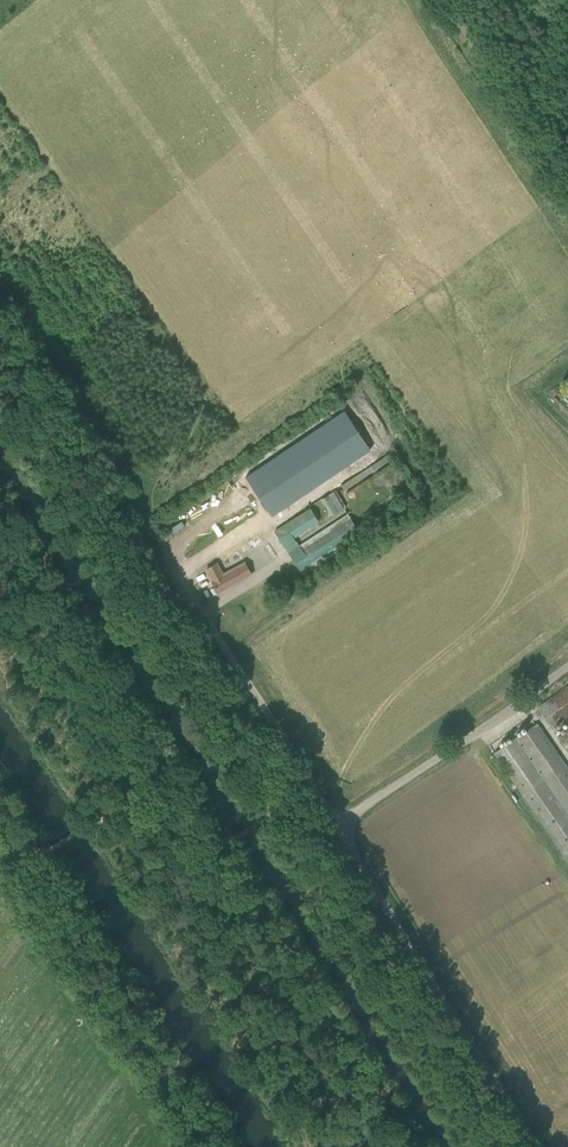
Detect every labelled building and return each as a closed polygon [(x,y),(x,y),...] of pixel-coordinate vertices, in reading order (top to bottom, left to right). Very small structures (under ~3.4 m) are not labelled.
[(556,386),(550,391),(554,396),(560,391),(556,386)] [(338,405),(240,472),(266,511),(365,445),(338,405)] [(321,497),(331,515),(345,507),(335,489),(321,497)] [(275,530),(274,531),(288,553),(292,559),(299,569),(302,574),(362,535),(359,530),(349,514),(300,545),(294,536),(319,520),(311,508),(286,523),(275,530)] [(217,563),(206,569),(213,580),(212,580),(218,592),(251,574),(245,562),(223,574),(217,563)] [(552,726),(567,715),(567,685),(538,707),(552,726)] [(567,813),(567,768),(537,723),(516,737),(567,813)] [(559,736),(567,749),(567,729),(559,736)] [(516,737),(494,752),(567,859),(567,813),(516,737)]
